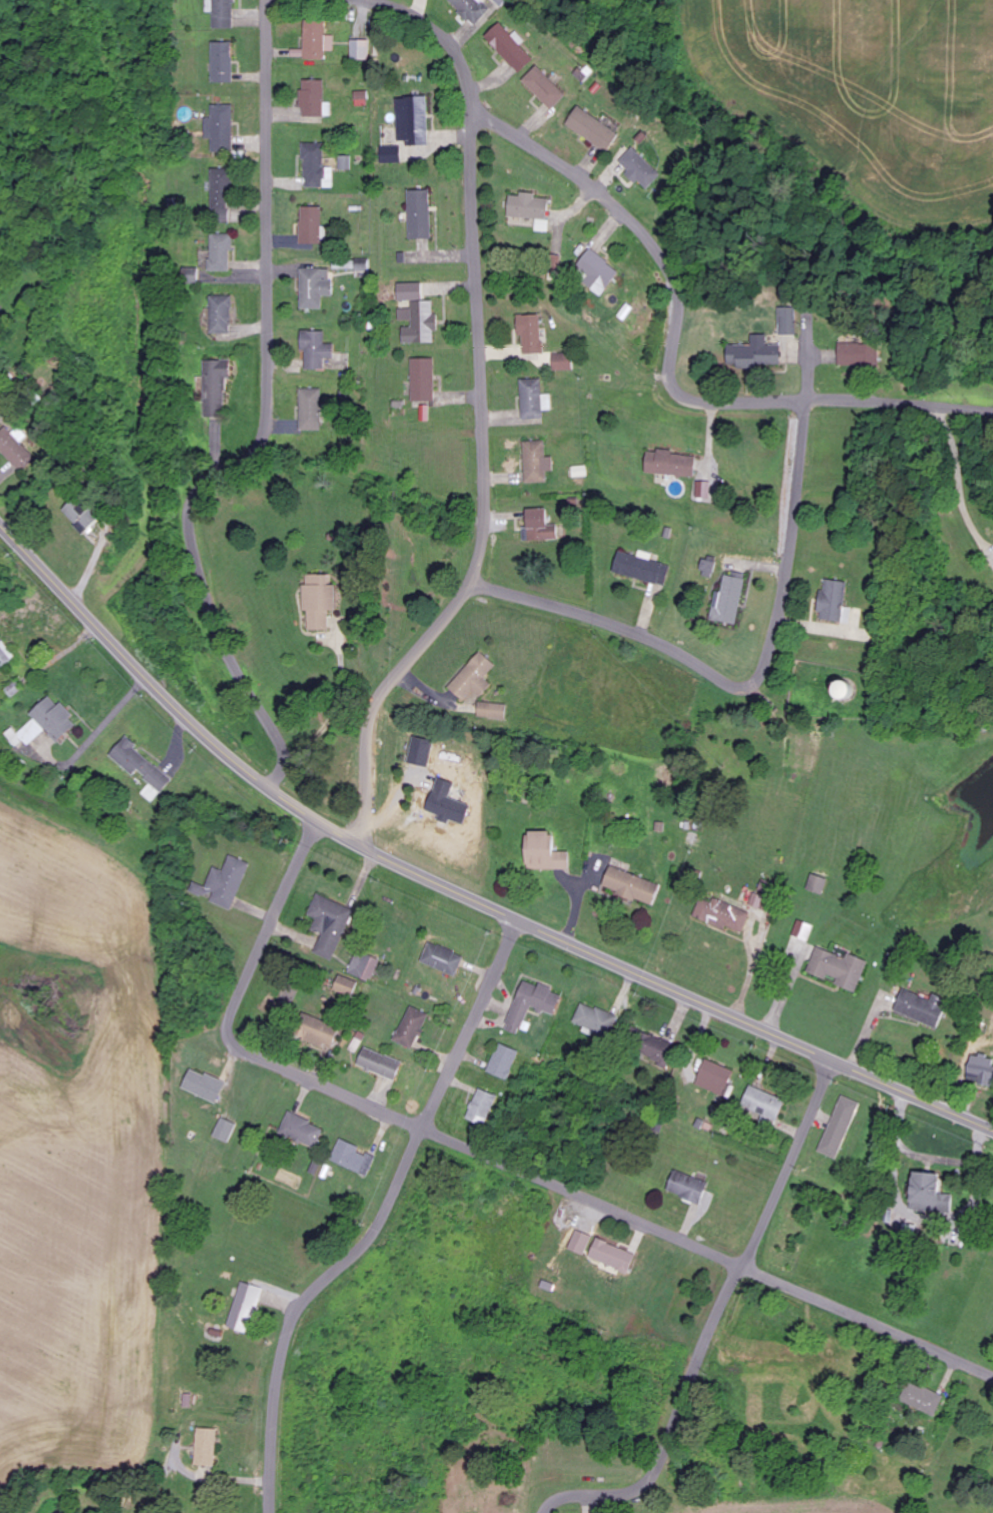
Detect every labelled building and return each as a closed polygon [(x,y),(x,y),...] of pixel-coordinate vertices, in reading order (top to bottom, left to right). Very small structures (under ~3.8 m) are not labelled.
[(218,12),(219,28),(233,28),(232,0),(213,0),(213,12),(218,12)] [(448,2),(475,27),(493,9),(483,0),(450,0),(448,2)] [(303,60),(325,60),(325,52),(333,52),(333,36),(325,36),(325,23),(304,22),(303,60)] [(527,41),(516,32),(513,36),(499,24),(486,40),(517,67),(522,62),(525,65),(530,59),(520,50),(527,41)] [(369,61),(369,41),(351,41),(351,61),(369,61)] [(229,44),(220,45),(220,51),(214,52),(217,75),(232,73),(229,44)] [(523,82),(554,111),(568,96),(538,67),(523,82)] [(324,104),(324,81),(301,81),(300,109),(303,109),(303,117),(330,118),(330,104),(324,104)] [(368,101),(369,93),(355,92),(355,100),(368,101)] [(396,99),(397,142),(407,142),(407,146),(428,146),(427,98),(396,99)] [(233,106),(211,106),(211,119),(205,119),(204,139),(211,139),(211,152),(233,153),(233,106)] [(609,154),(622,135),(579,107),(567,126),(609,154)] [(324,169),(324,145),(303,145),(303,188),(324,188),(324,184),(332,184),(332,169),(324,169)] [(642,176),(652,183),(662,170),(632,149),(623,163),(641,176),(642,176)] [(339,171),(351,171),(351,157),(338,157),(339,171)] [(213,225),(231,224),(229,170),(210,171),(213,225)] [(549,221),(550,200),(536,199),(536,194),(520,193),(520,197),(509,196),(508,218),(549,221)] [(430,213),(422,204),(415,210),(423,219),(430,213)] [(321,208),(299,208),(300,245),(322,244),(321,208)] [(210,273),(230,272),(230,253),(233,253),(233,235),(209,235),(210,273)] [(605,297),(622,270),(590,251),(580,268),(585,271),(579,280),(605,297)] [(322,310),(322,297),(332,297),(331,270),(300,270),(301,310),(322,310)] [(402,345),(434,344),(434,333),(438,333),(437,314),(433,314),(433,301),(423,301),(422,284),(398,285),(398,302),(411,302),(412,328),(402,328),(402,345)] [(231,336),(232,297),(210,297),(209,335),(231,336)] [(779,335),(796,335),(796,308),(779,308),(779,335)] [(544,355),(543,316),(518,317),(518,337),(524,337),(524,356),(544,355)] [(324,371),(324,360),(333,360),(333,345),(324,345),(325,332),(302,332),(301,360),(306,360),(305,371),(324,371)] [(767,336),(751,336),(751,347),(727,346),(727,367),(780,367),(780,346),(767,346),(767,336)] [(840,367),(881,368),(881,345),(840,344),(840,367)] [(554,355),(555,372),(575,371),(575,355),(554,355)] [(412,360),(412,403),(435,403),(435,360),(412,360)] [(230,361),(204,362),(205,419),(226,419),(225,380),(231,380),(230,361)] [(553,411),(552,395),(542,396),(542,380),(521,381),(522,420),(544,420),(544,412),(553,411)] [(323,390),(300,390),(300,431),(322,432),(323,390)] [(20,429),(14,435),(6,428),(0,435),(0,451),(24,473),(37,459),(22,445),(29,437),(20,429)] [(546,442),(524,443),(525,485),(548,484),(548,473),(554,473),(554,458),(546,459),(546,442)] [(695,478),(696,456),(647,452),(645,475),(695,478)] [(696,498),(710,499),(711,483),(696,483),(696,498)] [(85,535),(100,521),(89,508),(81,515),(76,509),(72,513),(69,509),(65,512),(85,535)] [(559,540),(559,525),(549,525),(548,509),(526,509),(526,541),(559,540)] [(669,562),(618,555),(615,573),(666,581),(669,562)] [(718,562),(705,559),(701,575),(714,578),(718,562)] [(336,611),(336,585),(328,585),(328,574),(306,575),(306,584),(303,584),(303,611),(308,611),(308,630),(329,630),(329,611),(336,611)] [(740,624),(746,579),(725,576),(722,596),(716,595),(712,620),(740,624)] [(852,582),(826,579),(822,620),(847,622),(847,617),(854,618),(855,609),(849,608),(852,582)] [(4,666),(16,658),(0,635),(0,660),(4,666)] [(497,666),(482,652),(448,686),(463,702),(474,691),(480,698),(492,685),(485,678),(497,666)] [(58,743),(79,723),(61,703),(59,705),(50,696),(31,714),(36,719),(20,734),(14,728),(7,735),(19,747),(25,741),(30,747),(47,731),(58,743)] [(508,704),(478,703),(478,719),(507,720),(508,704)] [(106,752),(123,733),(132,742),(129,745),(166,779),(157,789),(133,767),(128,772),(106,752)] [(570,852),(554,852),(553,831),(526,832),(527,871),(570,870),(570,852)] [(687,844),(700,847),(702,836),(690,833),(687,844)] [(210,903),(232,911),(250,864),(229,856),(224,871),(213,867),(206,887),(215,891),(210,903)] [(661,884),(611,867),(604,889),(654,906),(661,884)] [(811,890),(826,894),(830,879),(815,874),(811,890)] [(765,896),(755,894),(752,906),(762,909),(765,896)] [(335,962),(355,910),(317,895),(309,916),(318,919),(314,930),(323,934),(315,954),(335,962)] [(752,914),(715,898),(713,903),(702,899),(694,918),(726,931),(727,927),(744,934),(752,914)] [(794,935),(809,942),(816,926),(801,920),(794,935)] [(440,969),(445,959),(449,961),(453,952),(429,942),(421,961),(440,969)] [(849,954),(848,958),(819,947),(809,973),(827,980),(829,976),(839,979),(837,986),(858,993),(870,961),(849,954)] [(381,961),(358,950),(348,973),(371,983),(381,961)] [(333,990),(353,998),(360,983),(340,974),(333,990)] [(507,1031),(519,1035),(521,1029),(530,1033),(532,1026),(527,1024),(532,1008),(556,1016),(563,994),(540,986),(540,987),(524,981),(507,1031)] [(899,1010),(907,1012),(908,1007),(917,1009),(919,996),(902,993),(899,1010)] [(610,1038),(618,1017),(582,1002),(574,1023),(610,1038)] [(426,1025),(406,1018),(397,1042),(417,1050),(426,1025)] [(339,1029),(308,1019),(302,1039),(333,1049),(339,1029)] [(668,1065),(675,1047),(650,1038),(644,1056),(668,1065)] [(510,1080),(521,1053),(502,1045),(491,1073),(510,1080)] [(360,1066),(398,1081),(405,1063),(367,1048),(360,1066)] [(992,1086),(992,1058),(972,1054),(967,1081),(992,1086)] [(704,1064),(699,1086),(727,1093),(732,1071),(704,1064)] [(470,1119),(488,1127),(500,1097),(482,1089),(470,1119)] [(838,1159),(861,1104),(843,1096),(820,1152),(838,1159)] [(281,1132),(316,1148),(325,1128),(290,1112),(281,1132)] [(216,1138),(232,1143),(238,1124),(222,1119),(216,1138)] [(362,1148),(343,1140),(334,1160),(364,1174),(371,1159),(359,1154),(362,1148)] [(668,1192),(701,1204),(709,1184),(675,1171),(668,1192)] [(952,1213),(953,1195),(939,1195),(940,1174),(913,1173),(911,1211),(952,1213)] [(574,1250),(587,1254),(592,1237),(579,1233),(574,1250)] [(592,1255),(622,1270),(629,1255),(599,1240),(592,1255)] [(265,1289),(243,1283),(231,1328),(252,1334),(265,1289)] [(936,1417),(945,1398),(912,1382),(903,1402),(936,1417)] [(199,1466),(218,1466),(219,1430),(200,1430),(199,1466)]
